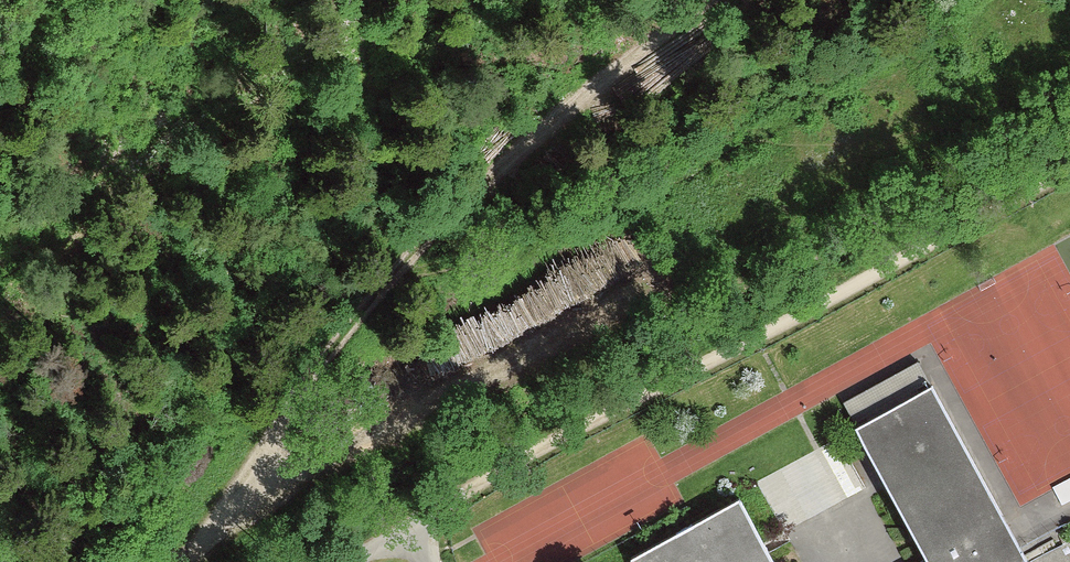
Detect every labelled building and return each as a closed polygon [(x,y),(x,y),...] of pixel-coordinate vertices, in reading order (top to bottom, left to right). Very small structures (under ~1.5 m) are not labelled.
[(929,561),(1069,561),(1069,519),(1020,547),(918,359),(842,401),(927,558),(929,561)] [(738,494),(632,556),(635,561),(777,561),(738,494)]
